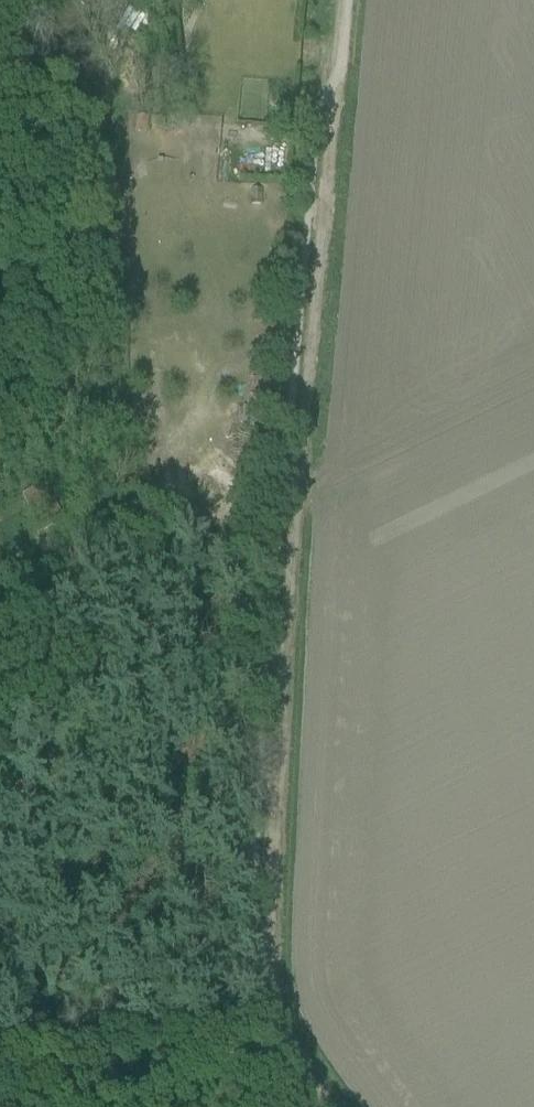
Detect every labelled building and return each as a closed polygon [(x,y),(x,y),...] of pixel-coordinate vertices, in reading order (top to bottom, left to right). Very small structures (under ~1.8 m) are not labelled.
[(251,189),(251,203),(260,204),(260,189),(251,189)] [(63,523),(45,484),(20,496),(38,534),(63,523)]
